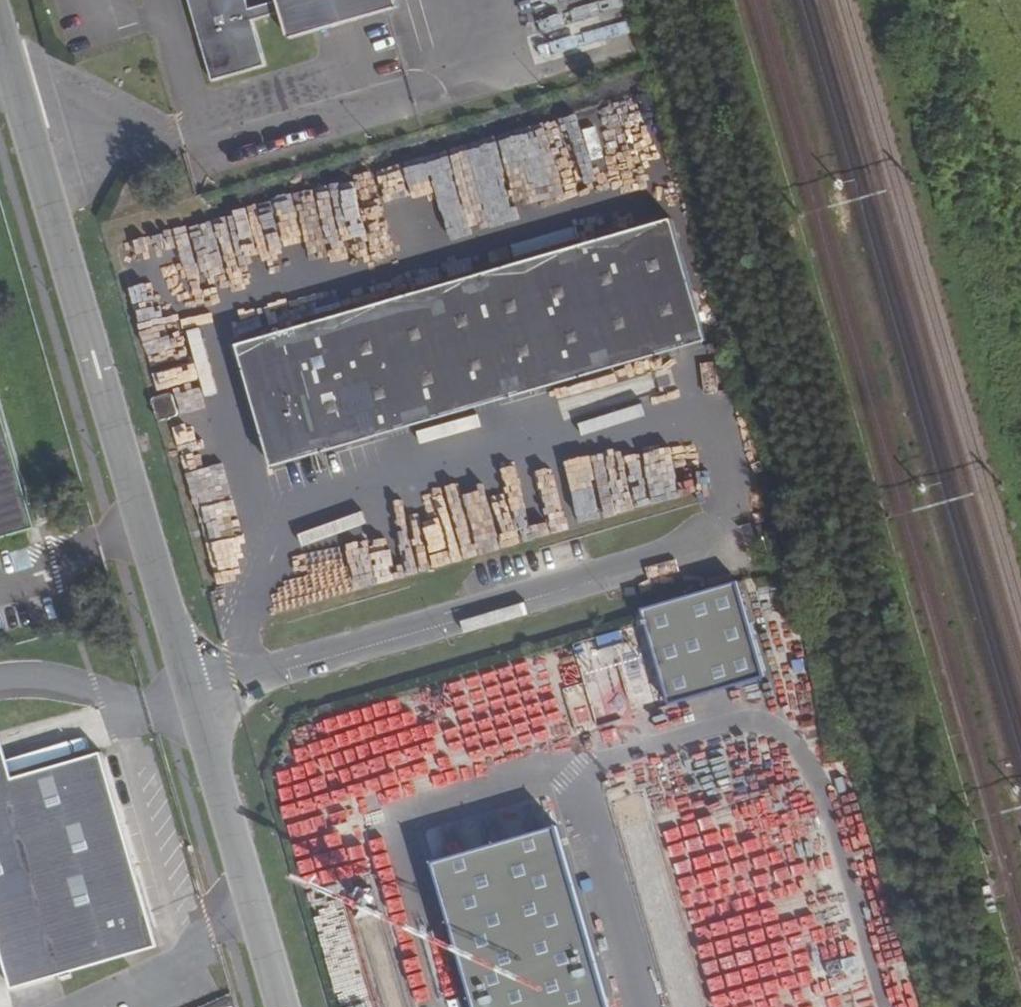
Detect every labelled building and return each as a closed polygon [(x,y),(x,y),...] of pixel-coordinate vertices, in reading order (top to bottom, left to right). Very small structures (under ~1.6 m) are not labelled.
[(211,81),(265,65),(246,0),(189,0),(211,81)] [(397,0),(281,0),(292,38),(399,7),(397,0)] [(709,339),(674,220),(241,347),(277,466),(709,339)] [(171,392),(150,398),(155,417),(177,412),(171,392)] [(37,527),(0,401),(0,538),(37,527)] [(673,705),(769,677),(741,581),(645,609),(673,705)] [(13,988),(158,945),(102,752),(7,780),(0,782),(0,945),(13,988)] [(557,826),(432,862),(475,1006),(609,1006),(557,826)]
